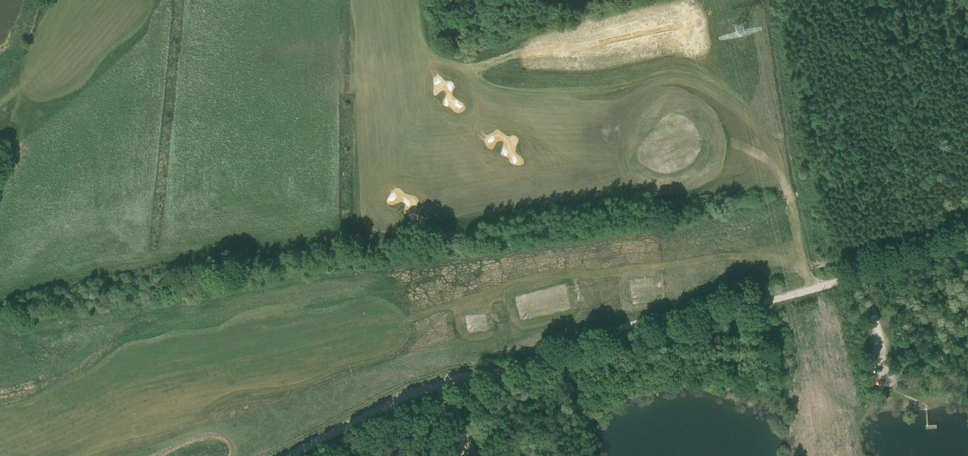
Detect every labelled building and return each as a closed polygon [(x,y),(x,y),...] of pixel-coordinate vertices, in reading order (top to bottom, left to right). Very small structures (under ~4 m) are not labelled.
[(901,369),(894,371),(897,382),(903,380),(901,369)]
